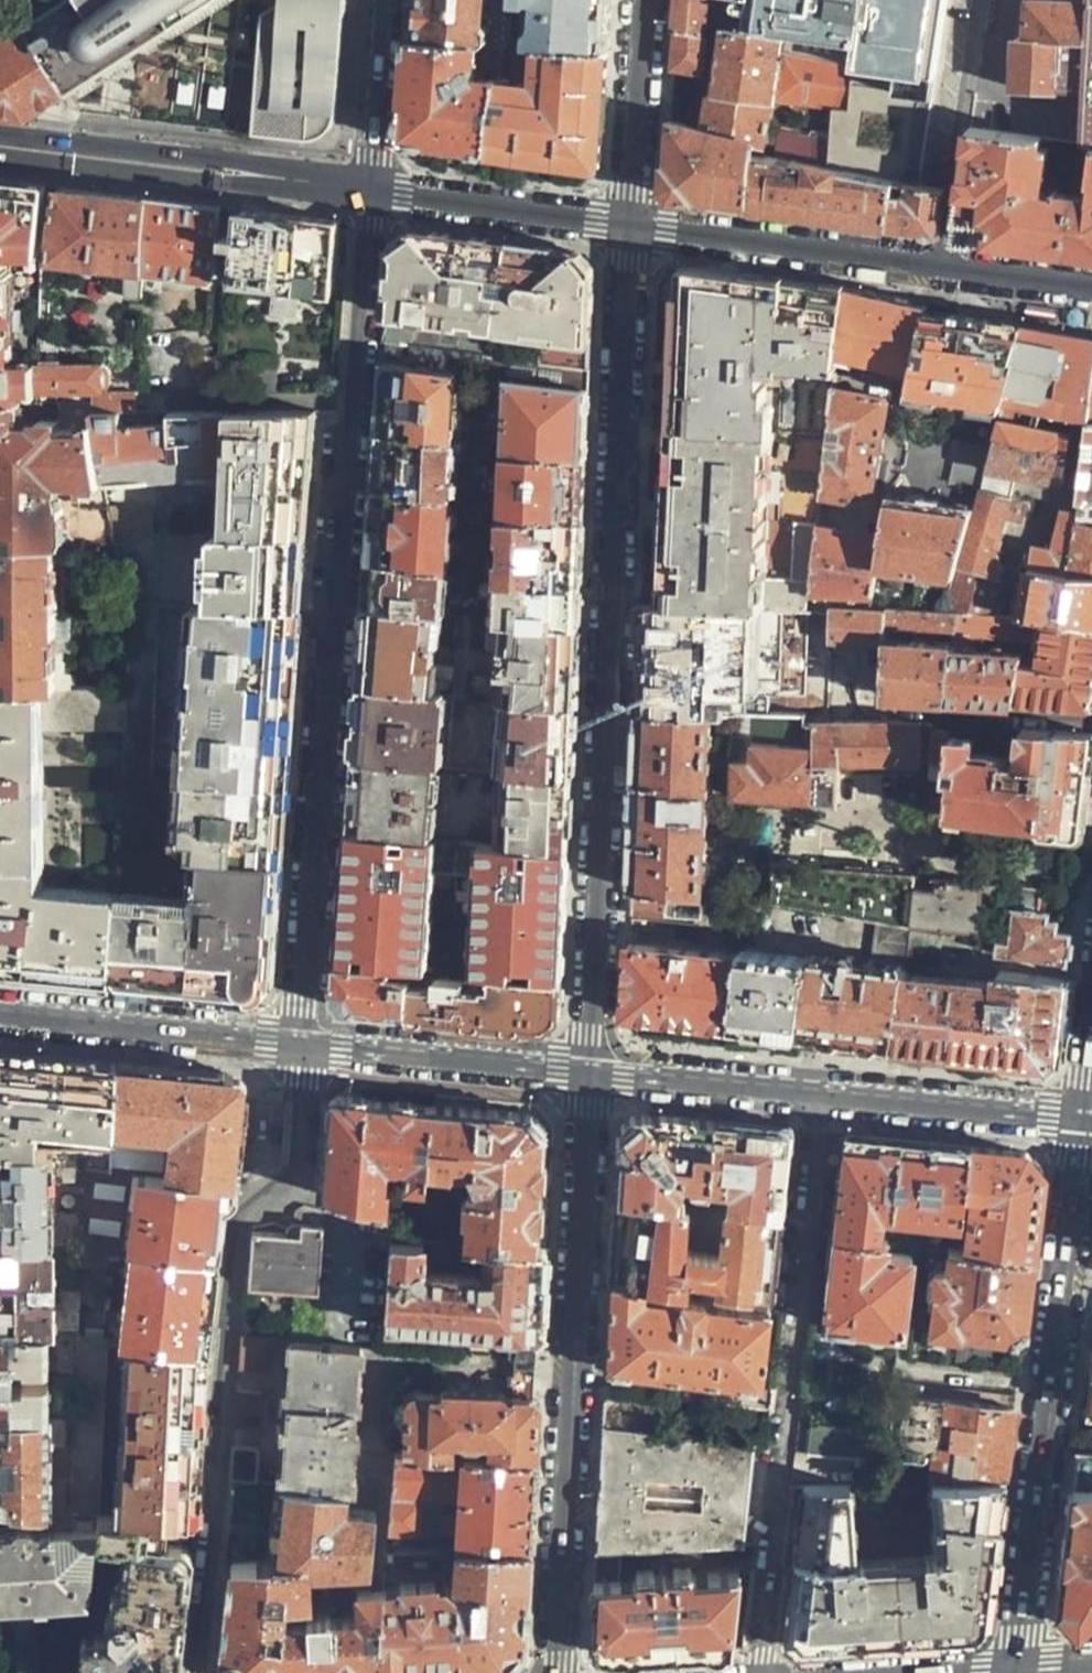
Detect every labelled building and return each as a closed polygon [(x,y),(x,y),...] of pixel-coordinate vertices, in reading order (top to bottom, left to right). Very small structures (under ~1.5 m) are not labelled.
[(28,29),(68,96),(134,54),(175,28),(220,0),(74,0),(28,29)] [(281,2),(264,13),(255,135),(312,143),(323,139),(333,131),(337,122),(339,97),(344,0),(281,0),(281,2)] [(409,42),(484,46),(490,40),(491,30),(486,25),(483,25),(485,0),(412,0),(409,42)] [(538,13),(530,16),(529,34),(540,35),(609,42),(612,10),(613,0),(538,0),(538,13)] [(678,10),(674,47),(672,71),(704,73),(707,26),(708,0),(678,0),(678,10)] [(707,26),(723,30),(785,38),(783,53),(938,85),(949,0),(708,0),(707,26)] [(1083,2),(1060,0),(1032,0),(1030,37),(1018,38),(1016,86),(1061,88),(1062,76),(1087,78),(1086,90),(1081,138),(1089,140),(1091,140),(1091,0),(1085,0),(1083,2)] [(28,29),(0,47),(0,117),(30,120),(68,96),(28,29)] [(785,38),(723,30),(722,41),(717,94),(777,102),(783,53),(785,38)] [(609,42),(540,35),(537,88),(500,83),(490,155),(548,162),(599,169),(609,42)] [(484,46),(409,42),(401,145),(449,150),(490,155),(500,83),(483,81),(484,46)] [(849,109),(853,68),(783,53),(777,102),(818,106),(836,108),(849,109)] [(895,180),(896,180),(922,185),(938,85),(853,68),(849,109),(841,171),(895,180)] [(1062,76),(1061,88),(1086,90),(1087,78),(1062,76)] [(698,129),(668,123),(666,180),(676,193),(682,201),(737,208),(749,209),(756,157),(751,155),(753,146),(770,149),(775,115),(777,102),(717,94),(713,94),(707,131),(698,129)] [(777,102),(775,115),(816,120),(818,106),(777,102)] [(1088,180),(1091,181),(1090,193),(1036,185),(1036,179),(1043,180),(1048,144),(1041,143),(1043,135),(968,126),(959,190),(953,234),(1035,245),(1091,253),(1091,146),(1088,180)] [(1084,184),(1089,140),(1081,138),(1056,135),(1050,178),(1084,184)] [(891,228),(895,180),(841,171),(756,157),(749,209),(816,218),(891,228)] [(896,180),(895,180),(891,228),(917,231),(939,234),(947,190),(922,185),(896,180)] [(45,187),(0,182),(0,243),(2,239),(3,233),(5,234),(5,251),(40,253),(45,187)] [(95,265),(145,271),(149,199),(133,197),(58,188),(51,260),(95,265)] [(212,279),(219,207),(167,201),(149,199),(145,271),(212,279)] [(335,292),(340,222),(262,213),(228,209),(223,279),(335,292)] [(498,328),(512,242),(463,237),(416,232),(391,248),(385,343),(483,355),(494,356),(498,328)] [(538,362),(591,368),(595,273),(572,249),(550,246),(512,242),(498,328),(542,335),(538,362)] [(16,402),(16,388),(36,388),(36,364),(12,363),(11,330),(23,330),(22,288),(11,288),(11,272),(6,272),(6,269),(1,269),(1,259),(0,259),(0,402),(16,402)] [(143,296),(145,271),(95,265),(95,275),(125,278),(125,295),(143,296)] [(671,352),(669,427),(739,429),(771,430),(773,411),(764,412),(765,382),(762,382),(762,364),(836,367),(838,354),(846,289),(779,280),(678,267),(677,295),(672,294),(671,352)] [(890,299),(846,289),(838,354),(913,371),(925,312),(926,307),(890,299)] [(978,320),(925,312),(913,371),(909,393),(1002,407),(1023,328),(978,320)] [(1091,393),(1091,340),(1058,334),(1023,328),(1002,407),(995,437),(1067,451),(1073,416),(1082,418),(1089,419),(1091,393)] [(483,355),(385,343),(384,357),(410,360),(409,368),(455,372),(482,375),(483,355)] [(507,453),(586,457),(588,420),(591,368),(538,362),(494,356),(483,355),(482,375),(482,384),(508,386),(507,453)] [(42,365),(36,364),(36,388),(35,391),(96,392),(101,392),(101,387),(108,387),(108,370),(102,369),(102,365),(60,366),(60,360),(42,359),(42,365)] [(215,392),(235,393),(235,383),(246,384),(247,364),(217,363),(215,392)] [(124,366),(102,365),(102,369),(108,370),(108,387),(101,387),(101,392),(123,392),(124,366)] [(455,372),(409,368),(383,365),(381,401),(379,433),(452,438),(453,433),(454,404),(455,372)] [(138,392),(139,366),(124,366),(123,392),(138,392)] [(833,388),(828,432),(821,492),(870,501),(879,451),(888,397),(833,388)] [(96,395),(95,411),(135,411),(136,396),(96,395)] [(52,544),(59,545),(59,469),(79,469),(79,474),(104,474),(97,429),(91,432),(86,436),(58,434),(59,420),(39,421),(39,424),(19,424),(19,402),(16,402),(0,402),(0,546),(52,544)] [(135,411),(95,411),(97,429),(104,474),(227,473),(230,473),(229,411),(214,411),(135,411)] [(294,538),(303,538),(304,521),(309,449),(311,411),(229,411),(230,473),(227,533),(294,538)] [(1089,419),(1085,454),(1081,481),(1091,483),(1091,419),(1089,419)] [(649,530),(645,603),(807,607),(810,586),(817,525),(821,492),(828,432),(771,430),(739,429),(669,427),(654,426),(649,530)] [(376,462),(374,490),(450,494),(458,494),(458,485),(450,485),(451,473),(461,474),(462,451),(451,450),(452,438),(379,433),(376,462)] [(1063,481),(1067,451),(995,437),(949,613),(962,614),(999,617),(1002,604),(994,602),(1004,565),(996,552),(1004,519),(1023,523),(1027,509),(1029,509),(1031,505),(1028,504),(1028,501),(1011,497),(1017,474),(1063,481)] [(992,444),(960,439),(951,481),(980,486),(992,444)] [(504,511),(583,519),(585,488),(586,457),(507,453),(504,511)] [(1081,481),(1077,511),(1091,512),(1091,483),(1081,481)] [(372,529),(369,563),(447,568),(450,494),(374,490),(372,529)] [(877,566),(954,575),(974,509),(933,503),(888,496),(881,535),(877,566)] [(109,504),(110,516),(122,514),(121,502),(109,504)] [(1028,568),(1070,574),(1077,511),(1063,508),(1061,520),(1058,520),(1056,528),(1054,528),(1050,548),(1032,546),(1028,568)] [(501,581),(580,584),(582,553),(583,519),(504,511),(501,581)] [(1077,511),(1070,574),(1091,575),(1091,512),(1077,511)] [(863,532),(817,525),(810,586),(872,595),(877,566),(881,535),(863,532)] [(123,600),(126,600),(156,602),(157,585),(154,585),(155,571),(152,570),(152,557),(148,556),(149,542),(145,542),(146,528),(112,526),(115,544),(123,600)] [(291,576),(294,538),(227,533),(215,533),(211,605),(289,610),(291,576)] [(51,616),(52,544),(0,546),(0,617),(51,616)] [(447,568),(369,563),(368,586),(366,607),(437,614),(445,615),(447,568)] [(1070,574),(1028,568),(1023,618),(1029,619),(1091,627),(1091,575),(1070,574)] [(505,620),(578,627),(579,619),(580,584),(501,581),(501,600),(494,607),(493,619),(505,620)] [(121,774),(153,776),(158,602),(156,602),(126,600),(126,615),(123,695),(123,727),(121,774)] [(643,662),(640,711),(709,712),(736,712),(806,713),(806,721),(831,720),(833,640),(835,608),(807,607),(645,603),(643,662)] [(292,700),(297,624),(290,623),(291,610),(289,610),(211,605),(199,604),(188,779),(286,786),(292,700)] [(890,643),(890,629),(891,611),(870,609),(835,606),(835,608),(833,640),(890,643)] [(437,614),(366,607),(362,653),(360,688),(432,694),(437,614)] [(891,611),(890,629),(959,633),(962,614),(949,613),(944,612),(891,608),(891,611)] [(982,703),(1017,705),(1023,662),(1025,653),(969,650),(972,635),(1026,638),(1029,619),(1023,618),(999,617),(962,614),(959,633),(957,646),(948,701),(982,703)] [(0,617),(0,690),(50,692),(51,616),(0,617)] [(1029,619),(1026,638),(1042,639),(1038,664),(1023,662),(1017,705),(1042,706),(1091,708),(1091,627),(1029,619)] [(576,666),(578,627),(505,620),(500,701),(574,707),(576,666)] [(918,699),(948,701),(957,646),(934,645),(930,642),(915,642),(910,643),(890,643),(886,697),(918,699)] [(432,694),(360,688),(357,726),(355,759),(436,767),(441,695),(432,694)] [(78,982),(79,976),(113,980),(121,895),(119,895),(43,887),(42,889),(30,888),(31,861),(33,861),(35,724),(123,727),(123,695),(50,692),(0,690),(0,974),(78,982)] [(573,746),(574,707),(500,701),(493,771),(497,772),(571,778),(573,746)] [(638,767),(632,887),(702,892),(707,768),(715,764),(707,760),(709,712),(640,711),(638,767)] [(919,762),(921,722),(885,720),(831,720),(806,721),(806,713),(736,712),(734,758),(733,758),(731,795),(822,799),(835,800),(838,762),(919,762)] [(1022,729),(1021,762),(1004,760),(999,755),(974,751),(975,741),(972,737),(957,735),(956,735),(951,738),(948,767),(960,767),(959,778),(952,777),(947,814),(1037,826),(1036,829),(1041,834),(1079,839),(1085,833),(1087,811),(1091,771),(1091,734),(1022,729)] [(436,767),(355,759),(351,800),(349,833),(431,839),(433,806),(423,805),(424,800),(433,800),(436,767)] [(947,777),(952,777),(959,778),(960,767),(948,767),(947,777)] [(569,817),(571,778),(497,772),(495,844),(568,849),(569,817)] [(204,856),(280,862),(283,824),(286,786),(188,779),(183,836),(199,838),(198,855),(204,856)] [(431,839),(349,833),(347,853),(345,879),(352,879),(349,917),(342,916),(341,931),(339,958),(339,962),(392,967),(413,969),(465,974),(491,976),(561,982),(564,934),(557,933),(559,895),(566,896),(567,873),(568,849),(495,844),(431,839)] [(150,850),(120,849),(119,879),(149,881),(150,850)] [(199,910),(192,994),(222,997),(250,1000),(272,981),(280,862),(204,856),(202,889),(212,890),(212,912),(199,910)] [(914,885),(915,875),(773,856),(766,905),(873,920),(909,926),(909,923),(914,885)] [(950,879),(933,878),(932,886),(948,888),(950,879)] [(345,879),(342,916),(349,917),(352,879),(345,879)] [(978,930),(984,883),(950,879),(948,888),(932,886),(914,885),(909,923),(978,930)] [(996,955),(1068,964),(1072,933),(1048,930),(1048,922),(1048,913),(1039,912),(1042,889),(1004,885),(1001,908),(1013,910),(1011,930),(999,929),(996,955)] [(702,892),(632,887),(631,912),(699,917),(702,892)] [(113,980),(113,985),(153,990),(192,994),(199,910),(199,903),(121,895),(113,980)] [(557,933),(564,934),(566,896),(559,895),(557,933)] [(815,1035),(895,1043),(903,973),(904,968),(909,929),(909,926),(873,920),(867,965),(808,957),(802,1033),(815,1035)] [(909,929),(904,968),(936,971),(940,933),(909,929)] [(687,1021),(733,1025),(739,953),(630,941),(626,1015),(672,1019),(678,1020),(687,1021)] [(767,1029),(802,1033),(808,957),(740,948),(739,953),(733,1025),(767,1029)] [(390,978),(392,967),(339,962),(337,988),(355,1010),(381,1012),(408,1015),(412,984),(412,979),(390,978)] [(1057,1057),(1066,978),(998,970),(997,982),(956,978),(950,1050),(1011,1058),(1049,1063),(1057,1057)] [(950,1050),(956,978),(903,973),(895,1043),(903,1044),(950,1050)] [(491,976),(465,974),(465,978),(464,991),(482,995),(483,988),(489,989),(491,976)] [(412,984),(408,1015),(478,1021),(539,1027),(560,1009),(561,982),(491,976),(489,989),(483,988),(482,995),(464,991),(465,978),(437,976),(436,986),(412,984)] [(112,1062),(0,1051),(0,1150),(32,1149),(32,1135),(35,1124),(110,1130),(112,1062)] [(226,1075),(112,1062),(110,1130),(109,1148),(108,1171),(234,1185),(243,1098),(243,1094),(234,1084),(226,1075)] [(329,1102),(320,1193),(382,1211),(384,1184),(380,1183),(381,1166),(374,1165),(374,1161),(403,1162),(403,1181),(423,1182),(424,1165),(430,1105),(365,1099),(335,1097),(329,1102)] [(527,1112),(430,1105),(424,1165),(447,1167),(449,1165),(465,1166),(467,1171),(475,1179),(467,1186),(467,1194),(463,1194),(461,1216),(466,1217),(464,1241),(485,1242),(535,1246),(540,1171),(542,1128),(527,1112)] [(619,1135),(615,1196),(680,1204),(682,1186),(679,1185),(680,1177),(688,1178),(687,1180),(688,1183),(690,1186),(693,1188),(695,1188),(707,1189),(707,1187),(713,1121),(641,1114),(630,1124),(619,1135)] [(752,1125),(713,1121),(707,1187),(728,1189),(726,1208),(778,1215),(789,1128),(752,1125)] [(879,1212),(889,1214),(898,1139),(871,1136),(845,1134),(833,1231),(876,1238),(879,1212)] [(962,1193),(968,1146),(934,1143),(898,1139),(889,1214),(957,1222),(962,1193)] [(966,1250),(1033,1259),(1039,1205),(1043,1175),(1023,1151),(968,1146),(962,1193),(971,1194),(966,1250)] [(0,1150),(0,1244),(3,1244),(15,1244),(45,1245),(44,1241),(43,1202),(49,1201),(50,1168),(84,1169),(108,1171),(109,1148),(32,1149),(0,1150)] [(232,1193),(234,1185),(108,1171),(84,1169),(81,1243),(130,1249),(212,1258),(216,1224),(219,1201),(224,1202),(229,1199),(232,1193)] [(610,1277),(656,1283),(770,1298),(778,1215),(726,1208),(723,1240),(722,1253),(679,1248),(680,1236),(682,1203),(680,1204),(615,1196),(611,1262),(610,1277)] [(291,1224),(287,1227),(285,1235),(251,1233),(248,1286),(302,1291),(302,1288),(317,1289),(321,1225),(322,1208),(312,1205),(305,1204),(295,1210),(295,1222),(291,1224)] [(321,1225),(317,1289),(314,1336),(332,1337),(336,1304),(362,1306),(369,1228),(346,1227),(321,1225)] [(884,1239),(876,1238),(833,1231),(821,1321),(823,1322),(848,1324),(901,1330),(911,1253),(884,1250),(884,1239)] [(544,1295),(547,1247),(535,1246),(485,1242),(482,1285),(477,1285),(478,1275),(424,1271),(420,1265),(421,1239),(418,1239),(389,1236),(385,1324),(401,1325),(405,1322),(470,1326),(471,1332),(515,1335),(514,1346),(508,1346),(508,1357),(512,1357),(534,1357),(536,1336),(542,1332),(544,1295)] [(723,1240),(680,1236),(679,1248),(722,1253),(723,1240)] [(45,1329),(77,1330),(79,1293),(60,1293),(59,1305),(49,1304),(51,1268),(48,1267),(49,1260),(45,1260),(45,1245),(15,1244),(15,1252),(3,1251),(3,1244),(0,1244),(0,1329),(45,1329)] [(1031,1275),(1033,1259),(966,1250),(953,1249),(947,1247),(944,1270),(932,1267),(932,1272),(928,1272),(926,1291),(928,1292),(928,1296),(933,1296),(929,1327),(957,1330),(957,1328),(1023,1337),(1031,1275)] [(212,1258),(130,1249),(120,1346),(129,1346),(202,1350),(207,1307),(212,1258)] [(610,1277),(606,1364),(760,1381),(768,1310),(715,1302),(716,1297),(692,1294),(692,1300),(654,1296),(656,1283),(610,1277)] [(848,1324),(823,1322),(821,1332),(846,1334),(848,1324)] [(1091,1325),(1081,1407),(1091,1409),(1091,1325)] [(956,1338),(957,1330),(929,1327),(928,1338),(948,1340),(948,1337),(956,1338)] [(40,1418),(44,1418),(45,1386),(20,1386),(20,1390),(10,1390),(10,1367),(19,1367),(20,1371),(45,1371),(45,1329),(0,1329),(0,1417),(40,1418)] [(265,1369),(268,1337),(241,1335),(238,1367),(265,1369)] [(359,1344),(313,1341),(293,1339),(286,1418),(281,1482),(344,1487),(347,1487),(359,1344)] [(72,1419),(66,1513),(98,1515),(105,1346),(76,1344),(72,1419)] [(120,1517),(162,1520),(194,1524),(196,1470),(200,1403),(202,1350),(129,1346),(120,1517)] [(513,1365),(533,1366),(534,1357),(512,1357),(513,1365)] [(512,1373),(533,1373),(533,1366),(513,1365),(512,1373)] [(488,1456),(534,1458),(536,1430),(538,1399),(531,1394),(533,1373),(512,1373),(506,1372),(505,1382),(512,1382),(511,1394),(504,1393),(502,1390),(497,1389),(442,1386),(440,1391),(414,1388),(408,1389),(404,1394),(402,1452),(451,1454),(451,1434),(457,1434),(458,1436),(462,1439),(466,1439),(467,1444),(473,1445),(473,1439),(480,1438),(484,1434),(489,1435),(488,1456)] [(931,1479),(1006,1477),(1010,1444),(1015,1407),(920,1395),(922,1384),(894,1380),(892,1402),(903,1404),(901,1427),(896,1453),(902,1457),(922,1459),(925,1457),(926,1453),(937,1453),(936,1457),(934,1458),(931,1479)] [(260,1425),(262,1392),(236,1390),(233,1423),(260,1425)] [(599,1478),(593,1579),(621,1578),(622,1550),(742,1544),(754,1442),(660,1432),(661,1419),(649,1418),(652,1398),(604,1393),(599,1478)] [(663,1399),(652,1398),(649,1418),(661,1419),(663,1399)] [(0,1417),(0,1508),(40,1511),(40,1507),(44,1507),(44,1481),(40,1482),(41,1449),(45,1448),(45,1422),(40,1422),(40,1418),(0,1417)] [(885,1460),(889,1431),(810,1422),(807,1452),(885,1460)] [(231,1446),(228,1478),(237,1479),(256,1480),(258,1448),(231,1446)] [(1072,1485),(1091,1484),(1091,1452),(1076,1450),(1073,1469),(1072,1485)] [(456,1544),(529,1545),(531,1507),(534,1458),(488,1456),(451,1454),(402,1452),(394,1451),(387,1527),(412,1527),(416,1523),(417,1500),(413,1497),(414,1491),(459,1493),(458,1511),(457,1531),(456,1544)] [(788,1625),(805,1645),(903,1640),(970,1636),(988,1620),(991,1600),(1006,1477),(931,1479),(932,1552),(920,1552),(919,1557),(862,1559),(862,1555),(852,1555),(850,1482),(803,1484),(788,1625)] [(344,1487),(281,1482),(278,1482),(275,1523),(272,1562),(273,1561),(307,1562),(370,1561),(375,1511),(347,1509),(338,1516),(334,1512),(343,1504),(344,1487)] [(1064,1549),(1091,1549),(1091,1484),(1072,1485),(1068,1513),(1064,1549)] [(457,1531),(458,1511),(448,1509),(449,1512),(446,1512),(445,1527),(448,1527),(447,1530),(457,1531)] [(13,1601),(29,1601),(87,1599),(94,1542),(98,1515),(66,1513),(45,1511),(44,1530),(31,1531),(31,1526),(10,1527),(10,1532),(0,1532),(0,1602),(13,1601)] [(177,1667),(190,1551),(182,1544),(161,1542),(162,1520),(120,1517),(98,1515),(94,1542),(126,1544),(122,1586),(110,1584),(108,1607),(105,1610),(104,1612),(111,1619),(109,1634),(82,1634),(77,1672),(169,1672),(177,1667)] [(524,1643),(529,1545),(456,1544),(454,1579),(459,1584),(454,1589),(443,1582),(459,1668),(483,1666),(504,1665),(524,1643)] [(1064,1549),(1057,1607),(1078,1629),(1091,1628),(1091,1549),(1064,1549)] [(399,1569),(441,1570),(441,1554),(436,1550),(392,1550),(392,1564),(399,1569)] [(381,1587),(375,1587),(357,1588),(354,1614),(327,1612),(327,1609),(305,1608),(307,1562),(273,1561),(272,1564),(268,1567),(256,1567),(256,1561),(230,1561),(224,1609),(219,1652),(222,1652),(218,1656),(216,1666),(217,1671),(218,1672),(373,1672),(381,1587)] [(621,1578),(593,1579),(590,1639),(609,1658),(656,1654),(730,1649),(739,1570),(692,1572),(690,1567),(674,1567),(673,1574),(667,1573),(667,1567),(659,1567),(660,1574),(654,1575),(654,1569),(636,1569),(636,1577),(621,1578)] [(459,1668),(443,1582),(381,1587),(373,1672),(379,1672),(420,1671),(459,1668)] [(29,1601),(13,1601),(13,1609),(29,1608),(29,1601)]
